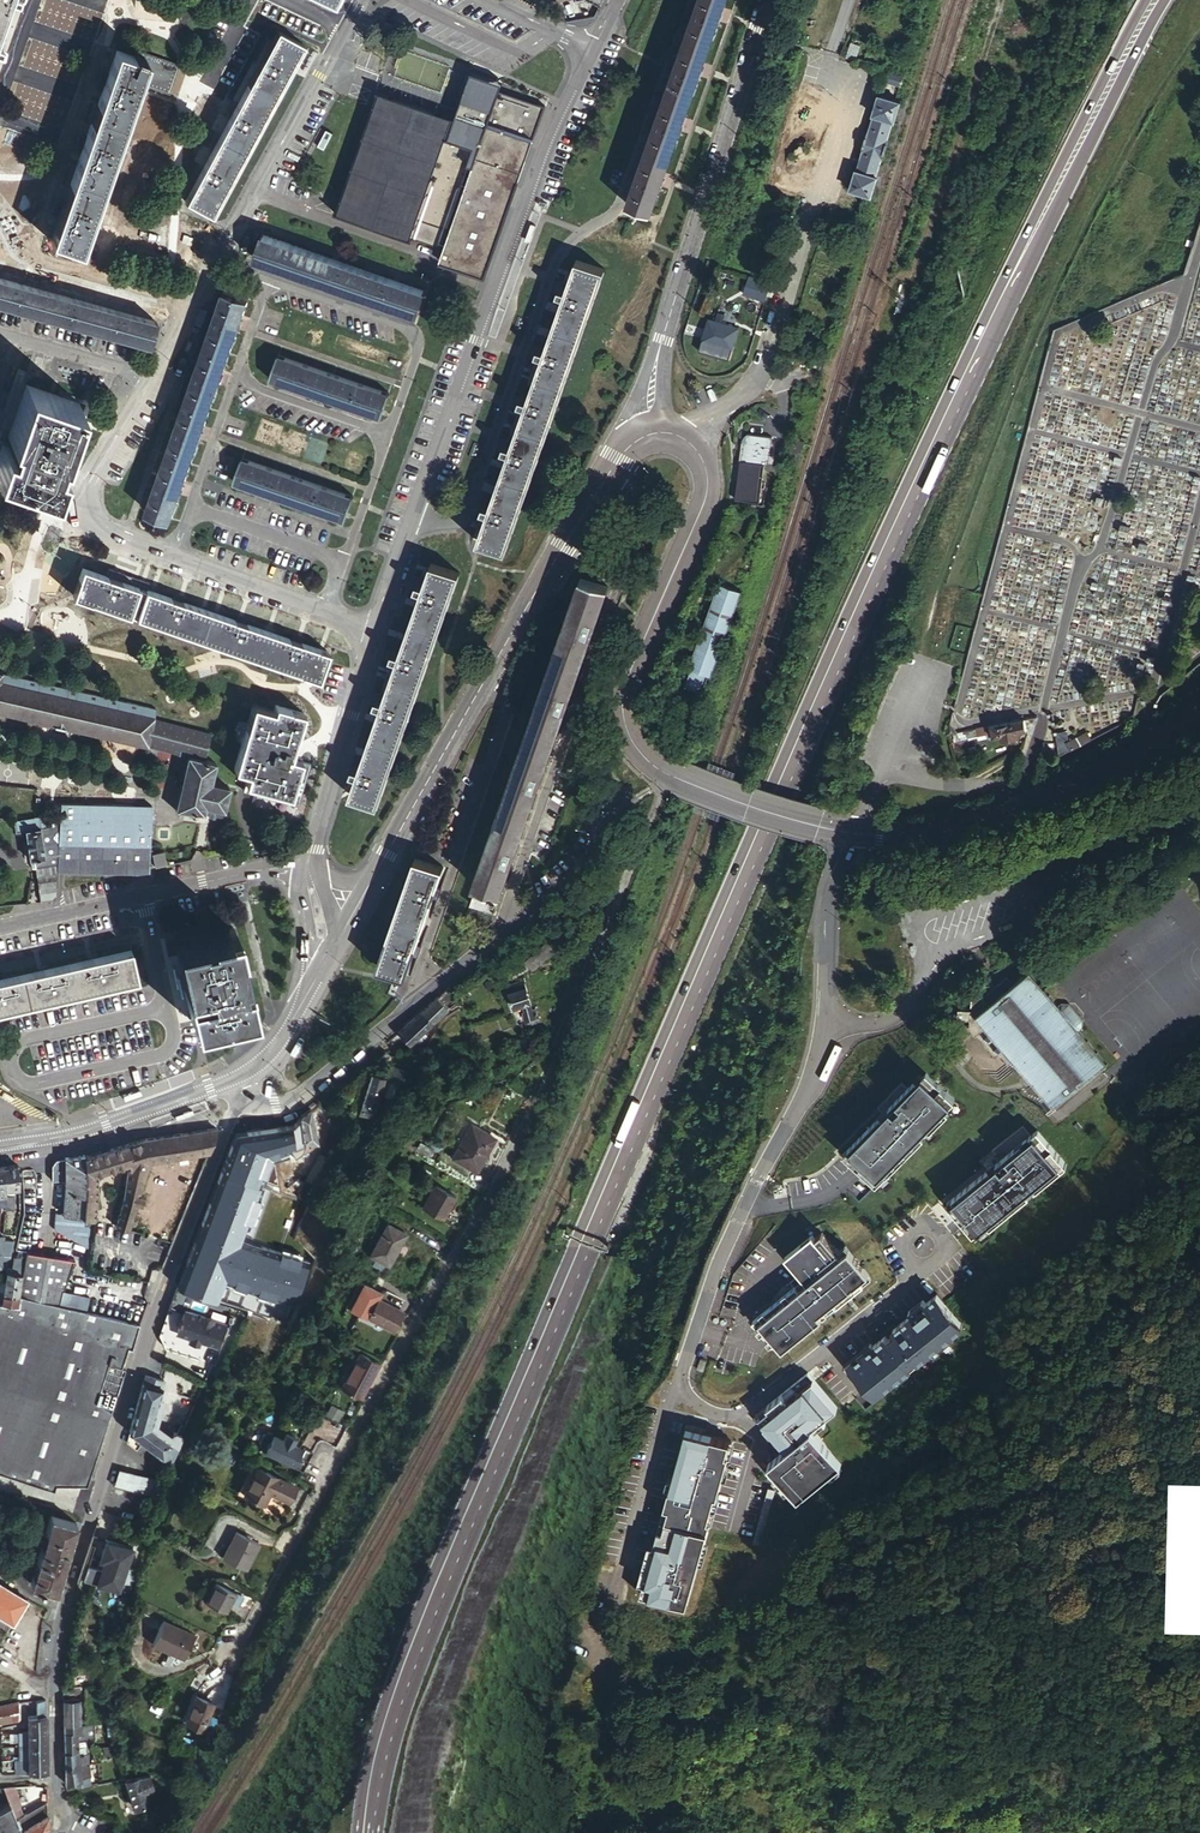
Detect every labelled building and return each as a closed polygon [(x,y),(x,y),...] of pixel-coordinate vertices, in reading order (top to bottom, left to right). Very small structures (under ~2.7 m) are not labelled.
[(725,0),(699,0),(628,202),(652,211),(664,174),(682,123),(700,70),(720,12),(725,0)] [(303,46),(278,32),(184,202),(209,216),(303,46)] [(851,47),(846,60),(855,63),(859,49),(851,47)] [(180,64),(136,48),(133,55),(117,49),(49,238),(78,248),(138,83),(169,94),(180,64)] [(889,75),(887,83),(898,86),(901,78),(889,75)] [(455,116),(380,90),(338,211),(413,237),(420,217),(453,229),(443,260),(487,275),(535,138),(490,122),(481,148),(448,136),(455,116)] [(897,102),(878,96),(849,191),(868,197),(897,102)] [(411,313),(419,291),(259,235),(251,257),(285,269),(411,313)] [(487,505),(473,542),(501,553),(602,273),(574,264),(567,284),(541,356),(524,403),(513,432),(487,505)] [(0,279),(0,304),(146,343),(152,319),(0,279)] [(236,294),(246,298),(249,287),(239,283),(236,294)] [(165,510),(246,298),(236,294),(224,289),(144,502),(165,510)] [(707,320),(701,341),(731,350),(737,329),(707,320)] [(375,417),(383,392),(273,354),(264,379),(375,417)] [(23,383),(5,434),(8,435),(5,445),(0,443),(0,471),(48,488),(55,463),(49,461),(52,452),(55,452),(63,430),(74,401),(23,383)] [(739,462),(734,501),(758,504),(763,465),(767,465),(771,438),(746,435),(744,444),(741,443),(739,462)] [(793,436),(790,445),(786,458),(789,459),(796,462),(803,440),(793,436)] [(340,520),(348,497),(237,459),(229,483),(340,520)] [(114,578),(77,565),(68,593),(313,680),(323,652),(266,632),(210,612),(155,593),(114,578)] [(428,565),(344,795),(372,805),(455,574),(428,565)] [(477,886),(498,893),(605,587),(579,578),(472,884),(477,886)] [(739,590),(717,582),(687,666),(689,667),(683,685),(700,691),(706,674),(710,675),(739,590)] [(99,627),(93,644),(119,651),(129,625),(118,621),(114,633),(99,627)] [(144,745),(150,718),(153,708),(0,672),(0,711),(144,745)] [(303,714),(303,713),(275,704),(274,709),(253,703),(245,730),(239,746),(233,765),(232,766),(247,771),(241,789),(294,806),(308,763),(289,756),(300,724),(303,714)] [(150,718),(144,745),(183,755),(201,759),(207,732),(150,718)] [(1025,731),(1023,721),(987,728),(987,731),(990,731),(990,734),(991,738),(999,737),(1000,740),(1003,740),(1018,737),(1018,733),(1025,731)] [(956,734),(948,723),(949,735),(950,735),(956,734)] [(987,731),(987,728),(971,731),(972,738),(990,734),(990,731),(987,731)] [(1064,733),(1053,733),(1057,757),(1090,741),(1086,733),(1065,744),(1064,733)] [(967,743),(951,746),(952,754),(968,752),(967,743)] [(183,755),(170,809),(198,813),(200,806),(203,793),(206,782),(211,762),(201,759),(183,755)] [(224,787),(206,782),(203,793),(221,798),(224,787)] [(51,805),(53,793),(40,791),(39,803),(51,805)] [(203,793),(200,806),(218,810),(221,798),(203,793)] [(148,806),(57,802),(57,814),(55,862),(54,868),(54,869),(102,871),(149,874),(149,836),(148,806)] [(198,813),(216,816),(218,810),(200,806),(198,813)] [(55,862),(57,814),(31,815),(33,827),(37,826),(41,855),(27,857),(29,866),(31,866),(55,862)] [(33,827),(31,815),(11,819),(14,830),(23,828),(33,827)] [(33,827),(23,828),(27,857),(41,855),(37,826),(33,827)] [(166,864),(163,852),(152,854),(154,866),(166,864)] [(444,868),(417,858),(379,965),(406,975),(413,955),(418,957),(422,946),(417,945),(434,898),(439,900),(442,889),(437,888),(444,868)] [(55,862),(31,866),(32,872),(35,872),(54,868),(55,862)] [(53,888),(54,869),(54,868),(35,872),(38,890),(53,888)] [(492,910),(498,893),(477,886),(471,903),(492,910)] [(53,898),(53,888),(38,890),(39,899),(53,898)] [(175,916),(176,919),(194,914),(190,898),(171,903),(172,906),(175,916)] [(172,906),(163,908),(166,919),(175,916),(172,906)] [(181,937),(175,938),(192,1019),(201,1017),(251,1006),(234,926),(228,927),(220,929),(190,935),(181,937)] [(123,947),(77,957),(39,965),(0,974),(0,1004),(130,976),(123,948),(123,947)] [(1029,970),(1012,984),(975,1014),(1013,1063),(1051,1110),(1106,1066),(1078,1032),(1057,1006),(1029,970)] [(975,1014),(1012,984),(1007,978),(994,987),(991,983),(971,1001),(970,1009),(969,1019),(968,1029),(971,1032),(975,1036),(993,1059),(998,1055),(1007,1067),(1013,1063),(975,1014)] [(524,980),(507,984),(514,1008),(523,1005),(525,1010),(523,1011),(525,1020),(531,1018),(537,1017),(535,1008),(532,1009),(524,980)] [(447,1012),(437,999),(398,1034),(409,1046),(424,1033),(447,1012)] [(1060,1003),(1057,1006),(1078,1032),(1081,1029),(1082,1020),(1068,1004),(1060,1003)] [(956,1017),(969,1019),(970,1009),(958,1007),(956,1017)] [(424,1033),(409,1046),(427,1046),(428,1033),(424,1033)] [(529,1039),(515,1038),(515,1051),(528,1051),(529,1039)] [(404,1070),(394,1066),(390,1065),(384,1078),(382,1078),(377,1096),(387,1099),(391,1100),(404,1070)] [(372,1115),(382,1119),(387,1099),(377,1096),(382,1078),(368,1074),(360,1105),(374,1109),(372,1115)] [(943,1116),(952,1107),(925,1080),(915,1090),(914,1088),(906,1096),(900,1090),(876,1115),(881,1120),(841,1161),(871,1190),(881,1179),(884,1182),(946,1120),(943,1116)] [(308,1143),(317,1144),(318,1143),(310,1110),(301,1117),(306,1143),(308,1143)] [(350,1120),(330,1112),(325,1146),(344,1146),(350,1120)] [(363,1125),(376,1130),(382,1119),(372,1115),(370,1114),(363,1125)] [(302,1143),(306,1143),(301,1117),(290,1126),(276,1127),(279,1145),(282,1145),(292,1144),(302,1143)] [(279,1145),(276,1127),(260,1129),(258,1147),(266,1146),(279,1145)] [(473,1172),(491,1141),(468,1127),(450,1159),(473,1172)] [(201,1152),(209,1151),(217,1128),(144,1139),(148,1152),(146,1153),(148,1162),(201,1152)] [(256,1147),(255,1130),(251,1131),(245,1148),(256,1147)] [(245,1148),(251,1131),(235,1133),(229,1137),(223,1155),(241,1161),(245,1148)] [(944,1211),(971,1243),(986,1231),(989,1234),(1064,1172),(1035,1137),(1028,1142),(1020,1132),(990,1157),(993,1161),(984,1168),(989,1174),(944,1211)] [(91,1231),(93,1220),(95,1220),(96,1195),(96,1172),(129,1163),(124,1196),(115,1227),(128,1230),(136,1202),(142,1204),(144,1197),(138,1195),(148,1162),(146,1153),(148,1152),(144,1139),(142,1140),(101,1152),(84,1158),(84,1156),(64,1158),(64,1180),(63,1213),(56,1213),(55,1229),(89,1248),(91,1231)] [(291,1158),(302,1154),(305,1151),(306,1148),(306,1145),(306,1143),(302,1143),(303,1145),(304,1146),(303,1148),(301,1150),(298,1152),(293,1153),(283,1155),(282,1145),(279,1145),(266,1146),(269,1165),(275,1163),(291,1158)] [(303,1145),(302,1143),(292,1144),(293,1153),(298,1152),(301,1150),(303,1148),(304,1146),(303,1145)] [(317,1146),(317,1144),(308,1143),(306,1143),(306,1145),(306,1148),(305,1151),(302,1154),(309,1152),(312,1150),(314,1149),(317,1146)] [(307,1204),(311,1207),(335,1171),(344,1146),(325,1146),(314,1181),(300,1178),(295,1171),(291,1158),(275,1163),(282,1178),(288,1190),(307,1204)] [(196,1168),(203,1168),(209,1151),(201,1152),(196,1168)] [(241,1161),(223,1155),(220,1164),(221,1164),(219,1169),(238,1176),(241,1169),(238,1168),(241,1161)] [(50,1163),(51,1167),(50,1180),(64,1180),(64,1158),(56,1159),(50,1163)] [(3,1167),(2,1167),(4,1190),(12,1189),(17,1189),(16,1171),(16,1165),(3,1167)] [(183,1279),(182,1282),(197,1287),(208,1258),(238,1177),(238,1176),(219,1169),(208,1201),(210,1202),(207,1209),(204,1208),(198,1224),(201,1225),(181,1278),(183,1279)] [(288,1190),(282,1178),(271,1175),(269,1183),(288,1190)] [(269,1183),(268,1184),(257,1221),(277,1226),(281,1211),(288,1190),(269,1183)] [(452,1198),(432,1186),(419,1207),(438,1219),(452,1198)] [(3,1205),(4,1209),(4,1211),(13,1211),(13,1195),(5,1196),(3,1205)] [(409,1238),(391,1227),(374,1257),(391,1267),(409,1238)] [(10,1258),(13,1241),(2,1241),(2,1238),(0,1238),(0,1269),(1,1269),(1,1262),(10,1258)] [(305,1248),(277,1239),(269,1265),(297,1274),(305,1248)] [(820,1241),(786,1268),(798,1282),(795,1285),(799,1290),(755,1326),(782,1358),(862,1293),(859,1289),(867,1283),(843,1254),(836,1260),(820,1241)] [(19,1283),(18,1293),(55,1303),(71,1269),(74,1261),(25,1252),(24,1258),(23,1262),(19,1283)] [(6,1271),(13,1272),(15,1261),(23,1262),(24,1258),(13,1258),(11,1267),(7,1266),(6,1271)] [(208,1258),(197,1287),(239,1301),(250,1272),(208,1258)] [(4,1280),(19,1283),(23,1262),(15,1261),(13,1272),(6,1271),(4,1280)] [(296,1281),(298,1276),(266,1265),(264,1270),(296,1281)] [(2,1291),(18,1293),(19,1283),(4,1280),(2,1291)] [(342,1307),(359,1317),(385,1331),(395,1313),(369,1298),(372,1293),(355,1283),(342,1307)] [(187,1291),(176,1287),(159,1336),(166,1350),(199,1362),(205,1344),(172,1333),(180,1309),(187,1291)] [(0,1300),(16,1303),(18,1293),(2,1291),(0,1300)] [(53,1489),(55,1483),(87,1484),(125,1370),(121,1368),(127,1349),(131,1350),(139,1324),(55,1303),(18,1293),(16,1303),(0,1300),(0,1471),(53,1489)] [(849,1371),(875,1403),(961,1334),(935,1302),(894,1335),(892,1333),(880,1342),(882,1345),(849,1371)] [(172,1333),(205,1344),(214,1347),(223,1324),(180,1309),(172,1333)] [(367,1360),(347,1350),(328,1386),(348,1396),(367,1360)] [(167,1369),(164,1382),(151,1426),(174,1445),(192,1402),(182,1398),(178,1384),(181,1375),(167,1369)] [(694,1380),(700,1382),(703,1371),(697,1369),(694,1380)] [(130,1431),(126,1442),(136,1450),(142,1442),(162,1459),(174,1445),(151,1426),(164,1382),(146,1376),(130,1431)] [(786,1458),(768,1473),(777,1484),(783,1492),(798,1510),(840,1476),(814,1443),(825,1434),(822,1430),(837,1418),(807,1382),(757,1422),(773,1442),(786,1458)] [(757,1422),(754,1425),(770,1445),(773,1442),(757,1422)] [(732,1451),(686,1438),(672,1488),(669,1498),(648,1577),(646,1583),(645,1588),(641,1604),(672,1613),(683,1615),(687,1616),(699,1571),(705,1551),(710,1532),(717,1507),(722,1487),(725,1478),(729,1464),(732,1451)] [(267,1458),(275,1442),(272,1440),(265,1442),(261,1450),(263,1456),(267,1458)] [(297,1474),(298,1471),(305,1458),(296,1453),(300,1446),(288,1440),(285,1447),(275,1442),(267,1458),(297,1474)] [(306,1475),(315,1459),(307,1455),(305,1458),(298,1471),(306,1475)] [(158,1482),(119,1470),(114,1487),(152,1499),(158,1482)] [(299,1496),(263,1476),(248,1503),(269,1515),(275,1505),(290,1513),(299,1496)] [(166,1485),(158,1482),(152,1499),(160,1502),(166,1485)] [(777,1484),(774,1486),(780,1494),(783,1492),(777,1484)] [(721,1508),(717,1507),(710,1532),(714,1533),(721,1508)] [(55,1592),(75,1524),(51,1517),(31,1585),(39,1587),(38,1589),(42,1590),(43,1588),(55,1592)] [(96,1536),(90,1555),(100,1558),(106,1539),(96,1536)] [(260,1550),(237,1538),(224,1562),(246,1575),(260,1550)] [(100,1558),(90,1555),(87,1554),(77,1584),(85,1591),(88,1594),(92,1581),(119,1590),(133,1548),(106,1539),(100,1558)] [(709,1552),(705,1551),(699,1571),(703,1572),(709,1552)] [(11,1623),(27,1599),(0,1582),(0,1616),(11,1623)] [(200,1600),(219,1612),(225,1602),(230,1593),(211,1582),(200,1600)] [(238,1598),(230,1593),(225,1602),(232,1606),(238,1598)] [(140,1642),(172,1659),(185,1634),(153,1617),(140,1642)] [(166,1712),(184,1722),(196,1700),(179,1690),(166,1712)] [(45,1700),(36,1700),(36,1717),(45,1716),(45,1700)] [(63,1701),(63,1724),(80,1724),(80,1701),(63,1701)] [(14,1720),(17,1720),(16,1702),(6,1703),(1,1704),(0,1704),(0,1723),(14,1720)] [(45,1716),(36,1717),(27,1717),(27,1733),(46,1733),(45,1716)] [(64,1751),(78,1750),(77,1748),(77,1731),(80,1731),(80,1724),(63,1724),(64,1751)] [(27,1733),(17,1733),(17,1747),(27,1747),(27,1733)] [(27,1747),(46,1746),(46,1733),(27,1733),(27,1747)] [(27,1760),(46,1760),(46,1746),(27,1747),(27,1760)] [(18,1760),(27,1760),(27,1747),(17,1747),(18,1760)] [(77,1748),(78,1750),(64,1751),(64,1767),(88,1764),(87,1754),(86,1754),(85,1747),(77,1748)] [(18,1774),(27,1773),(27,1760),(18,1760),(18,1774)] [(27,1773),(46,1773),(46,1760),(27,1760),(27,1773)] [(64,1767),(65,1784),(81,1783),(81,1778),(94,1777),(92,1764),(88,1764),(64,1767)] [(139,1778),(138,1778),(139,1779),(144,1796),(154,1792),(150,1777),(139,1778)] [(147,1805),(144,1796),(139,1779),(126,1784),(135,1810),(147,1805)] [(19,1803),(14,1787),(4,1788),(9,1800),(11,1807),(19,1803)] [(21,1831),(19,1827),(16,1819),(11,1807),(9,1800),(0,1804),(0,1832),(22,1832),(21,1831)] [(48,1816),(48,1801),(16,1819),(19,1827),(21,1831),(48,1816)] [(48,1816),(21,1831),(22,1832),(44,1832),(48,1826),(48,1816)]
